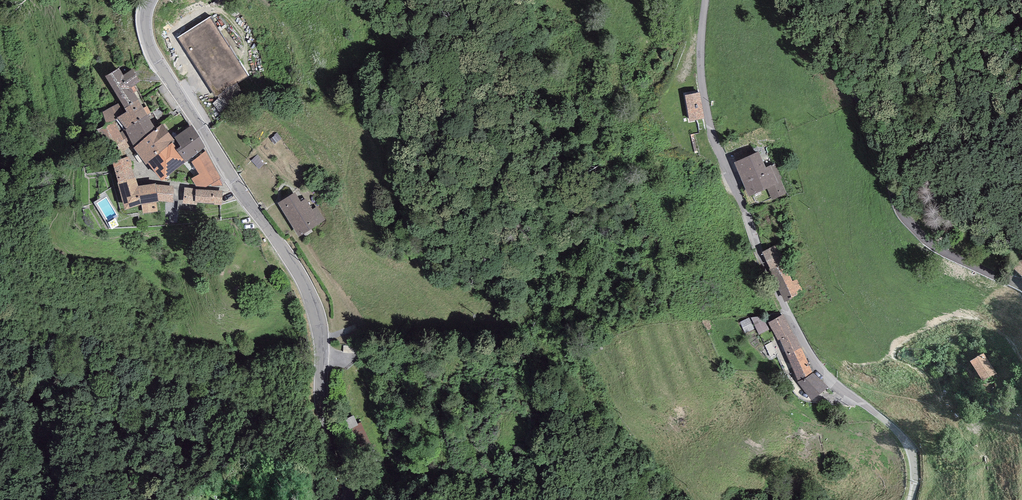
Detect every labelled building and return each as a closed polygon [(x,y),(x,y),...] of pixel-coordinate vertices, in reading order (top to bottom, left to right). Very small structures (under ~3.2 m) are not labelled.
[(211,17),(177,38),(216,98),(249,76),(211,17)] [(140,82),(132,69),(123,75),(119,67),(105,76),(121,102),(125,108),(138,99),(131,87),(140,82)] [(700,92),(685,95),(690,121),(704,119),(700,92)] [(147,115),(138,99),(125,108),(127,112),(117,117),(118,119),(126,129),(147,115)] [(125,108),(121,102),(102,112),(106,124),(118,119),(117,117),(127,112),(125,108)] [(156,129),(147,115),(126,129),(125,129),(120,133),(122,136),(126,142),(130,140),(134,147),(148,136),(156,129)] [(115,121),(97,130),(104,148),(113,157),(130,147),(126,142),(122,136),(120,133),(115,121)] [(156,129),(148,136),(161,153),(172,143),(175,140),(162,124),(156,129)] [(205,147),(192,125),(174,137),(181,146),(177,149),(176,150),(185,162),(205,147)] [(282,139),(277,132),(274,135),(275,136),(270,139),(274,144),(282,139)] [(161,153),(148,136),(134,147),(134,148),(146,165),(148,163),(161,153)] [(162,181),(185,162),(176,150),(177,149),(172,143),(161,153),(148,163),(162,181)] [(206,151),(192,162),(199,174),(192,179),(196,187),(206,187),(211,184),(219,179),(221,178),(206,151)] [(759,151),(734,162),(749,197),(767,189),(772,200),(787,194),(774,164),(766,168),(759,151)] [(266,163),(258,154),(251,160),(259,169),(266,163)] [(132,166),(129,155),(112,161),(118,183),(135,177),(131,166),(132,166)] [(138,186),(135,177),(118,183),(117,183),(124,210),(142,205),(158,202),(158,201),(156,184),(156,183),(138,186)] [(174,186),(156,184),(158,201),(173,202),(174,186)] [(184,187),(183,204),(197,205),(197,202),(195,202),(196,189),(196,188),(184,187)] [(197,202),(214,203),(214,205),(222,205),(223,190),(196,189),(195,202),(197,202)] [(295,192),(278,203),(299,236),(325,220),(317,207),(313,209),(306,198),(301,201),(295,192)] [(777,245),(763,252),(770,268),(769,269),(784,302),(790,300),(789,298),(798,294),(797,292),(803,289),(798,279),(793,281),(777,245)] [(783,314),(768,322),(778,340),(780,339),(793,332),(783,314)] [(763,315),(751,317),(759,335),(769,329),(763,315)] [(749,318),(740,322),(745,333),(754,329),(749,318)] [(801,348),(793,332),(780,339),(787,355),(801,348)] [(813,373),(801,348),(787,355),(799,381),(813,373)] [(997,373),(983,352),(970,361),(984,382),(997,373)] [(829,388),(813,373),(799,381),(797,382),(812,400),(829,388)]
